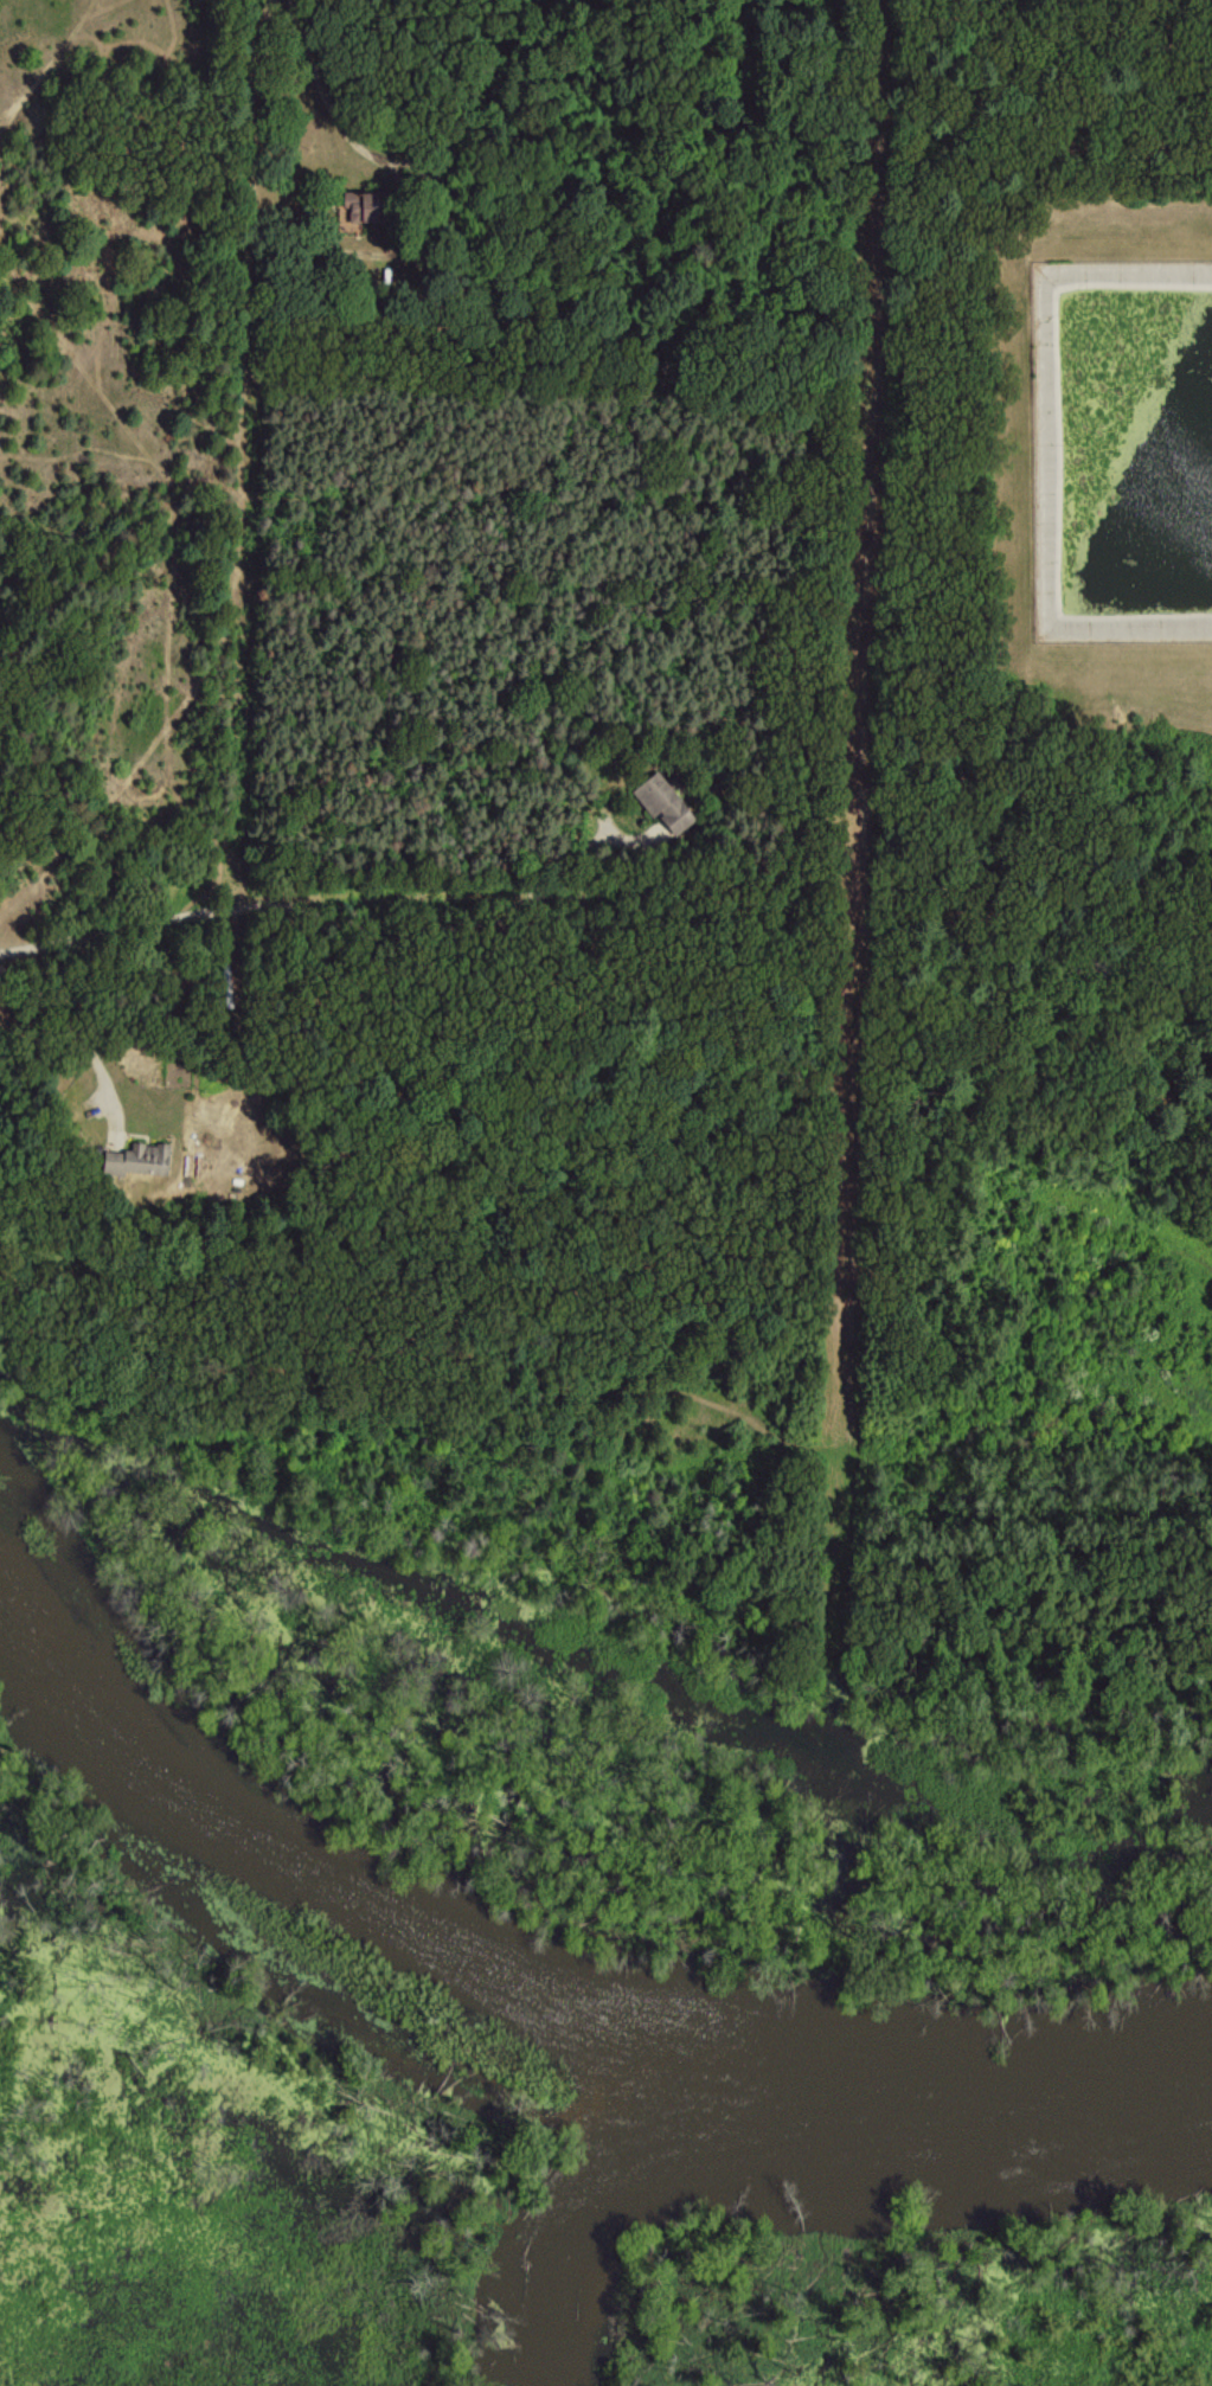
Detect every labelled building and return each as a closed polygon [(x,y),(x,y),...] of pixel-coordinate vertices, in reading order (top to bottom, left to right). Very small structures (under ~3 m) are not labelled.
[(632,793),(653,816),(655,815),(673,835),(691,818),(652,775),(632,793)] [(100,1172),(162,1175),(164,1145),(128,1143),(128,1152),(101,1151),(100,1172)]
